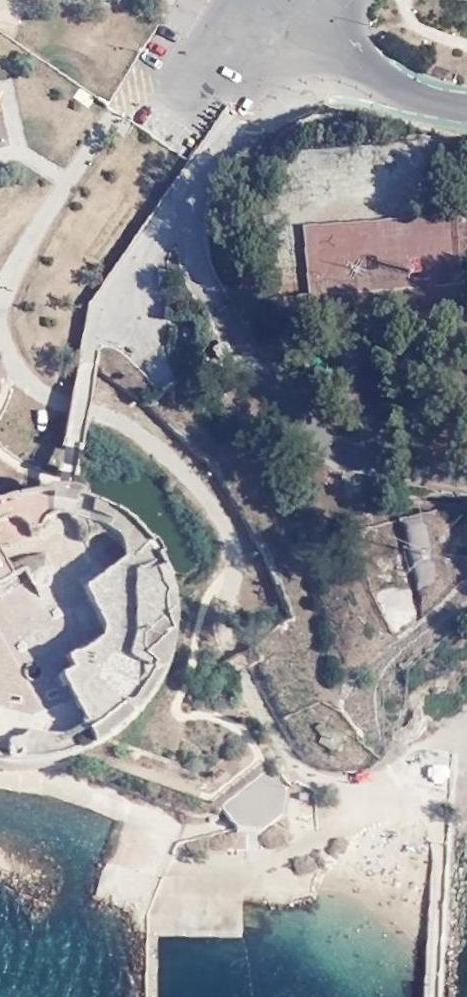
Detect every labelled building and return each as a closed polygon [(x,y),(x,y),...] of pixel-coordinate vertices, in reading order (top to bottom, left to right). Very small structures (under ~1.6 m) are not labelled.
[(308,311),(462,298),(455,214),(300,227),(308,311)] [(40,766),(67,755),(119,735),(168,674),(176,635),(166,582),(143,547),(111,517),(63,499),(38,497),(16,504),(0,510),(0,767),(40,766)] [(284,790),(266,769),(226,803),(218,809),(237,830),(259,834),(282,815),(284,790)]
